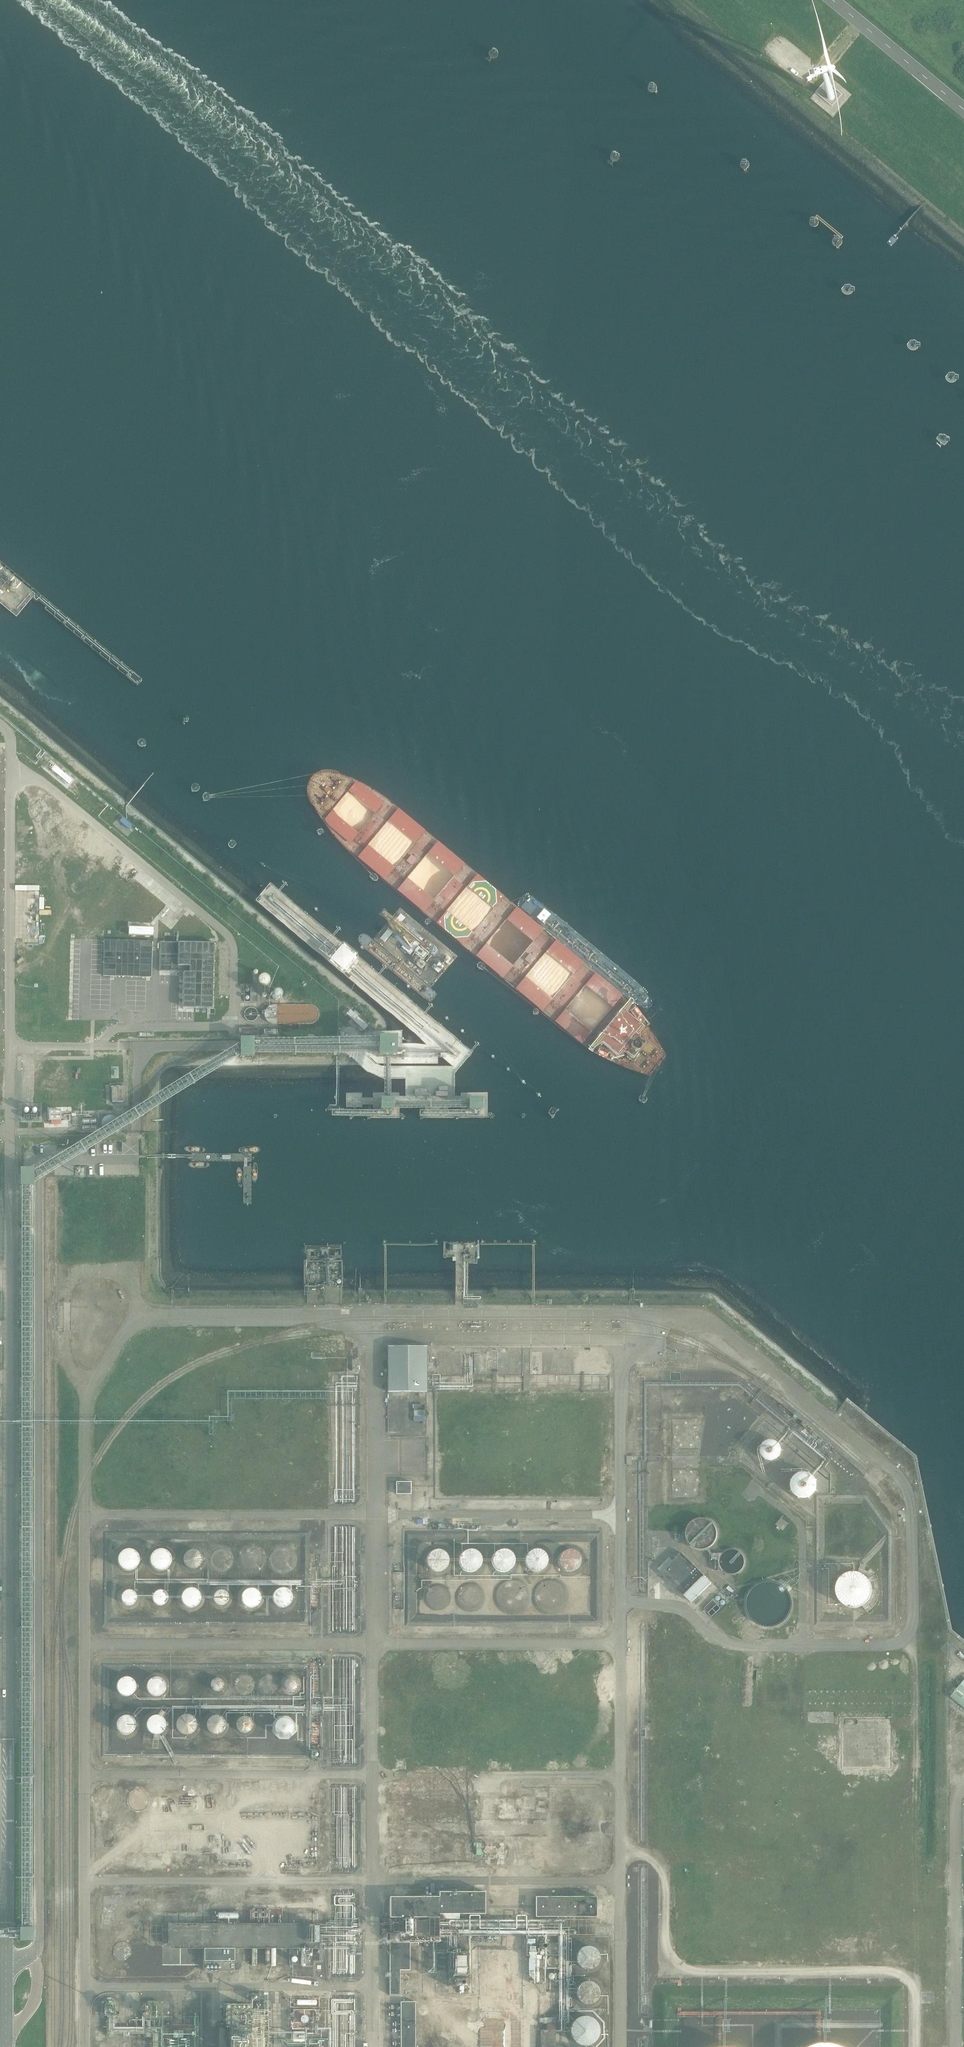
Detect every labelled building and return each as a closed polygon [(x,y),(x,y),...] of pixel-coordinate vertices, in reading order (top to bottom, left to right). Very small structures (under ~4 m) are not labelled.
[(270,977),(270,975),(268,972),(266,970),(263,969),(260,970),(258,971),(256,974),(255,977),(255,980),(257,982),(258,983),(260,984),(262,985),(265,984),(268,983),(269,980),(270,977)] [(282,994),(282,991),(280,988),(278,987),(274,986),(271,987),(268,989),(267,991),(266,994),(267,997),(269,1000),(271,1001),(273,1002),(276,1002),(278,1001),(280,1000),(282,997),(282,994)] [(399,1033),(380,1033),(380,1039),(380,1049),(380,1053),(391,1053),(399,1053),(399,1047),(399,1033)] [(241,1051),(241,1056),(256,1055),(256,1051),(255,1041),(255,1037),(241,1037),(241,1041),(241,1051)] [(124,1101),(124,1086),(112,1087),(112,1102),(124,1101)] [(385,1093),(386,1105),(393,1105),(400,1105),(400,1099),(400,1092),(392,1093),(385,1093)] [(473,1098),(473,1105),(480,1105),(488,1105),(488,1092),(473,1093),(473,1098)] [(23,1166),(22,1185),(26,1185),(33,1185),(37,1185),(37,1181),(37,1171),(37,1167),(23,1166)] [(307,1284),(321,1284),(321,1271),(307,1270),(307,1284)] [(426,1347),(388,1347),(388,1391),(396,1391),(427,1391),(426,1347)] [(415,1403),(415,1415),(426,1415),(426,1403),(415,1403)] [(785,1450),(785,1447),(784,1445),(783,1443),(781,1441),(778,1438),(775,1437),(773,1437),(770,1437),(768,1438),(765,1439),(763,1440),(761,1442),(760,1444),(759,1447),(759,1449),(760,1453),(761,1456),(762,1458),(764,1459),(766,1461),(768,1462),(771,1462),(773,1462),(777,1462),(780,1459),(782,1458),(783,1455),(784,1453),(785,1450)] [(820,1484),(820,1481),(819,1478),(818,1476),(817,1474),(814,1471),(811,1470),(806,1469),(804,1469),(801,1469),(798,1470),(795,1472),(793,1475),(791,1477),(790,1481),(790,1484),(790,1487),(791,1490),(792,1492),(794,1495),(798,1498),(801,1499),(804,1499),(807,1499),(810,1498),(813,1497),(816,1495),(818,1492),(819,1490),(820,1487),(820,1484)] [(411,1482),(396,1482),(396,1495),(411,1495),(411,1482)] [(782,1517),(777,1524),(785,1529),(789,1522),(782,1517)] [(718,1534),(718,1531),(717,1528),(716,1526),(714,1524),(712,1522),(710,1520),(706,1519),(703,1518),(700,1518),(696,1519),(694,1521),(691,1523),(690,1525),(688,1528),(687,1531),(687,1534),(687,1537),(688,1540),(689,1543),(691,1545),(694,1547),(696,1549),(700,1550),(702,1550),(705,1550),(709,1549),(711,1547),(713,1545),(715,1543),(717,1540),(718,1537),(718,1534)] [(141,1559),(141,1558),(141,1556),(140,1554),(139,1552),(138,1550),(135,1548),(133,1547),(130,1547),(128,1547),(126,1548),(122,1550),(120,1551),(119,1553),(118,1556),(118,1558),(118,1560),(119,1562),(120,1565),(121,1566),(125,1569),(129,1570),(131,1570),(134,1569),(137,1567),(139,1565),(140,1563),(141,1561),(141,1559)] [(203,1558),(202,1554),(200,1550),(199,1549),(197,1548),(193,1547),(189,1548),(186,1550),(183,1553),(183,1555),(182,1557),(183,1561),(184,1563),(185,1565),(187,1566),(189,1567),(192,1568),(196,1567),(200,1565),(201,1564),(202,1562),(203,1558)] [(548,1559),(548,1558),(548,1556),(547,1554),(545,1551),(542,1548),(538,1547),(534,1548),(532,1549),(530,1550),(528,1552),(527,1553),(526,1556),(526,1558),(526,1559),(527,1562),(528,1565),(531,1567),(532,1568),(534,1569),(536,1569),(538,1569),(541,1569),(543,1567),(545,1566),(547,1563),(548,1559)] [(171,1562),(172,1559),(171,1557),(171,1555),(170,1554),(169,1552),(167,1550),(165,1549),(163,1549),(161,1548),(159,1549),(157,1549),(155,1550),(153,1551),(152,1553),(151,1554),(150,1556),(150,1558),(150,1560),(150,1563),(151,1564),(152,1566),(153,1568),(155,1569),(157,1570),(159,1570),(161,1570),(163,1570),(165,1569),(167,1568),(169,1567),(170,1565),(171,1564),(171,1562)] [(450,1560),(450,1558),(449,1555),(448,1553),(446,1552),(443,1549),(440,1549),(438,1548),(434,1549),(430,1552),(429,1553),(428,1555),(427,1557),(427,1560),(427,1564),(430,1568),(432,1569),(433,1570),(437,1572),(440,1571),(442,1571),(446,1569),(448,1567),(449,1565),(450,1560)] [(483,1560),(482,1558),(482,1555),(480,1553),(479,1552),(475,1549),(473,1549),(471,1548),(467,1549),(463,1552),(462,1553),(461,1555),(460,1558),(460,1560),(460,1564),(461,1566),(462,1568),(464,1569),(466,1570),(470,1571),(472,1571),(475,1571),(479,1569),(480,1567),(482,1564),(483,1560)] [(516,1559),(515,1555),(514,1553),(513,1551),(511,1550),(509,1549),(505,1548),(503,1548),(501,1549),(497,1551),(496,1552),(495,1554),(494,1557),(494,1559),(494,1561),(494,1563),(497,1567),(498,1568),(500,1569),(504,1570),(507,1570),(509,1569),(511,1568),(512,1567),(515,1563),(515,1561),(516,1559)] [(581,1560),(581,1559),(580,1555),(578,1552),(577,1551),(575,1549),(571,1548),(567,1549),(565,1549),(563,1551),(561,1552),(560,1554),(559,1558),(559,1560),(559,1563),(560,1565),(562,1567),(565,1569),(567,1570),(569,1570),(572,1570),(574,1570),(576,1569),(578,1567),(580,1564),(581,1562),(581,1560)] [(727,1573),(730,1574),(733,1574),(736,1573),(738,1572),(740,1571),(742,1569),(743,1566),(744,1564),(744,1562),(744,1559),(743,1557),(742,1555),(740,1553),(738,1552),(736,1551),(734,1550),(731,1550),(727,1551),(723,1553),(722,1555),(720,1557),(720,1561),(720,1564),(720,1566),(722,1569),(723,1571),(727,1573)] [(670,1557),(659,1568),(693,1603),(713,1584),(682,1552),(673,1561),(670,1557)] [(874,1590),(874,1587),(873,1583),(871,1580),(869,1578),(866,1575),(862,1573),(858,1572),(855,1572),(851,1573),(848,1574),(845,1576),(843,1578),(840,1581),(839,1584),(838,1587),(838,1590),(838,1593),(839,1597),(841,1600),(843,1602),(845,1604),(848,1606),(851,1607),(856,1608),(858,1608),(862,1607),(866,1605),(869,1603),(871,1600),(873,1597),(874,1594),(874,1590)] [(202,1597),(202,1596),(201,1594),(201,1593),(199,1589),(196,1587),(194,1586),(191,1586),(189,1586),(187,1587),(184,1589),(182,1592),(181,1596),(181,1598),(182,1601),(183,1603),(185,1605),(187,1606),(190,1607),(194,1607),(196,1606),(198,1605),(200,1601),(201,1599),(202,1597)] [(261,1597),(261,1596),(261,1593),(259,1589),(256,1587),(254,1586),(251,1586),(248,1586),(246,1587),(244,1589),(242,1591),(241,1592),(241,1596),(241,1600),(242,1602),(243,1604),(245,1605),(247,1606),(250,1607),(254,1607),(256,1606),(258,1604),(259,1603),(261,1601),(261,1599),(261,1597)] [(293,1597),(293,1596),(292,1593),(290,1589),(287,1587),(285,1586),(282,1586),(280,1586),(278,1587),(275,1589),(274,1591),(272,1593),(272,1596),(272,1600),(273,1602),(274,1604),(276,1605),(278,1606),(281,1607),(285,1607),(287,1606),(289,1604),(292,1601),(292,1599),(293,1597)] [(138,1597),(137,1594),(136,1592),(134,1590),(131,1589),(128,1589),(125,1590),(123,1593),(122,1596),(123,1599),(124,1602),(127,1604),(130,1605),(133,1604),(135,1603),(137,1600),(138,1597)] [(169,1597),(168,1594),(166,1592),(164,1590),(163,1589),(161,1589),(158,1590),(155,1592),(154,1594),(153,1597),(154,1600),(155,1602),(157,1604),(158,1604),(160,1605),(163,1605),(166,1603),(168,1601),(169,1597)] [(229,1597),(228,1594),(226,1591),(225,1590),(223,1590),(220,1589),(217,1590),(215,1592),(214,1594),(213,1597),(214,1600),(216,1603),(218,1604),(221,1605),(224,1604),(226,1603),(228,1600),(229,1597)] [(136,1690),(137,1688),(137,1685),(136,1682),(134,1680),(132,1678),(129,1677),(126,1677),(124,1678),(121,1679),(119,1681),(118,1684),(118,1687),(118,1690),(120,1692),(122,1694),(124,1695),(127,1696),(130,1696),(132,1695),(134,1693),(136,1690)] [(166,1689),(166,1686),(166,1683),(164,1680),(162,1678),(160,1677),(157,1677),(154,1677),(151,1679),(149,1681),(148,1684),(148,1687),(148,1689),(150,1692),(152,1694),(154,1695),(157,1696),(160,1695),(163,1694),(165,1691),(166,1689)] [(217,1690),(220,1689),(222,1686),(222,1682),(221,1679),(218,1678),(214,1678),(211,1679),(209,1682),(209,1685),(211,1688),(214,1690),(217,1690)] [(283,1684),(285,1688),(287,1690),(290,1691),(294,1690),(296,1687),(296,1684),(295,1681),(293,1678),(290,1678),(286,1679),(284,1681),(283,1684)] [(951,1697),(963,1707),(963,1681),(951,1697)] [(136,1726),(136,1724),(136,1721),(134,1718),(132,1716),(130,1715),(127,1714),(124,1714),(121,1715),(119,1716),(117,1718),(116,1721),(115,1724),(116,1727),(116,1729),(118,1732),(120,1733),(123,1735),(126,1735),(129,1735),(131,1733),(134,1732),(135,1729),(136,1726)] [(193,1727),(194,1725),(194,1722),(193,1720),(191,1717),(189,1716),(187,1714),(184,1714),(182,1714),(179,1715),(177,1716),(175,1718),(174,1720),(173,1723),(173,1725),(173,1728),(175,1730),(176,1732),(178,1734),(181,1735),(184,1735),(186,1734),(189,1733),(191,1732),(192,1730),(193,1727)] [(223,1728),(223,1725),(223,1722),(222,1720),(221,1718),(219,1716),(216,1715),(214,1714),(211,1714),(208,1715),(206,1716),(204,1718),(203,1720),(202,1723),(202,1725),(203,1728),(204,1730),(206,1732),(208,1734),(210,1735),(213,1735),(215,1735),(218,1734),(220,1732),(222,1730),(223,1728)] [(164,1728),(165,1726),(165,1723),(164,1720),(162,1718),(160,1716),(157,1715),(154,1715),(151,1716),(149,1718),(147,1721),(146,1724),(146,1726),(148,1729),(149,1732),(152,1733),(155,1734),(158,1734),(160,1733),(163,1731),(164,1728)] [(235,1725),(236,1728),(238,1731),(241,1732),(245,1732),(248,1730),(250,1728),(251,1724),(250,1721),(248,1718),(244,1716),(241,1717),(237,1718),(235,1721),(235,1725)] [(294,1729),(294,1727),(294,1725),(294,1723),(293,1721),(292,1720),(290,1718),(288,1717),(287,1717),(285,1716),(283,1716),(281,1717),(279,1718),(277,1719),(276,1720),(275,1722),(274,1724),(274,1726),(274,1728),(274,1730),(275,1732),(276,1733),(277,1735),(279,1736),(281,1737),(282,1737),(284,1737),(286,1737),(288,1736),(290,1735),(292,1734),(293,1732),(294,1731),(294,1729)] [(467,1817),(462,1786),(451,1781),(448,1777),(441,1778),(436,1788),(435,1779),(427,1784),(433,1787),(412,1791),(404,1807),(401,1807),(403,1816),(398,1819),(403,1821),(404,1827),(408,1827),(411,1844),(422,1842),(423,1844),(431,1848),(434,1841),(452,1839),(458,1848),(464,1852),(469,1851),(478,1833),(468,1818),(467,1817)] [(23,1926),(33,1926),(33,1888),(22,1888),(23,1926)] [(484,1914),(484,1892),(438,1892),(438,1897),(389,1897),(389,1917),(439,1917),(439,1914),(484,1914)] [(596,1917),(596,1897),(535,1897),(535,1917),(596,1917)] [(20,1936),(21,1940),(35,1939),(35,1926),(31,1926),(24,1926),(20,1926),(20,1929),(20,1936)] [(399,1995),(399,1979),(399,1970),(409,1970),(409,1943),(390,1943),(389,1995),(399,1995)] [(600,1957),(600,1956),(600,1954),(599,1952),(597,1948),(593,1945),(589,1944),(586,1945),(584,1945),(580,1948),(578,1950),(577,1952),(576,1956),(577,1958),(577,1960),(579,1964),(581,1966),(583,1967),(587,1968),(589,1968),(592,1967),(595,1966),(596,1965),(599,1961),(600,1959),(600,1957)] [(235,1949),(204,1949),(204,1972),(234,1972),(235,1949)] [(466,1973),(466,1955),(456,1955),(456,1972),(466,1973)] [(599,1992),(600,1992),(599,1989),(598,1987),(598,1985),(596,1983),(595,1982),(592,1981),(590,1980),(587,1980),(586,1980),(583,1981),(582,1982),(580,1983),(578,1985),(577,1987),(576,1989),(576,1992),(576,1993),(577,1996),(578,1998),(579,2000),(582,2002),(585,2003),(587,2003),(589,2003),(592,2003),(596,2000),(598,1997),(599,1994),(599,1992)] [(250,2019),(250,2003),(227,2002),(226,2022),(232,2022),(232,2013),(237,2013),(237,2024),(245,2024),(245,2019),(250,2019)] [(400,2020),(400,2046),(415,2046),(415,2004),(400,2004),(400,2020)] [(599,2029),(600,2029),(599,2026),(598,2023),(596,2020),(594,2018),(593,2017),(590,2015),(587,2015),(584,2014),(581,2015),(579,2016),(577,2017),(574,2019),(573,2021),(571,2024),(570,2027),(570,2029),(570,2032),(571,2035),(572,2037),(574,2039),(577,2042),(579,2043),(582,2044),(585,2044),(588,2044),(591,2043),(593,2041),(595,2039),(597,2037),(598,2035),(599,2032),(599,2029)] [(555,2031),(555,2030),(540,2030),(540,2046),(555,2046),(555,2031)] [(843,2044),(836,2040),(827,2038),(819,2038),(810,2040),(803,2044),(800,2046),(847,2046),(843,2044)]
